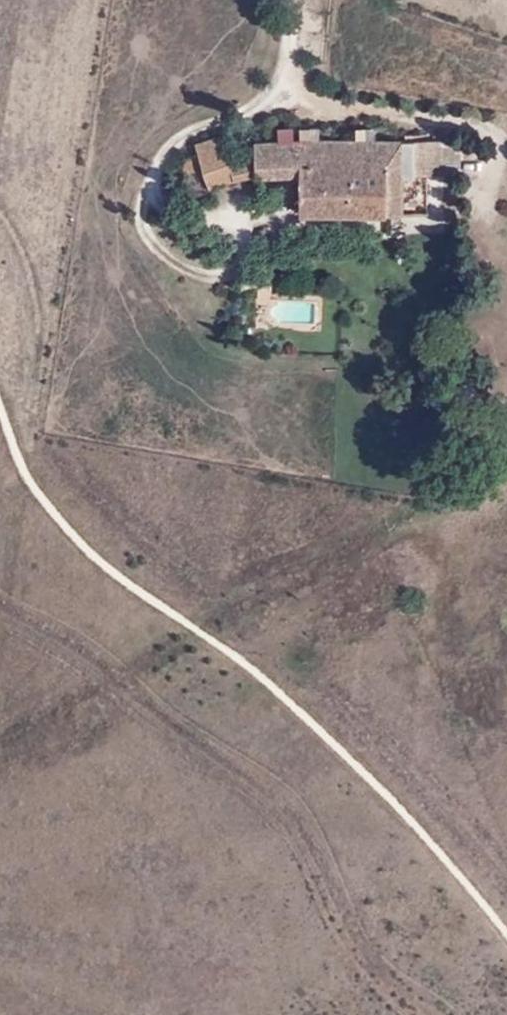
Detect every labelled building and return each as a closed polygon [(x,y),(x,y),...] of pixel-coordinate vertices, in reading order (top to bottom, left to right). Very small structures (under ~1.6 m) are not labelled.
[(249,118),(199,137),(212,185),(257,177),(257,135),(249,118)] [(417,134),(257,135),(257,177),(300,177),(300,211),(429,211),(428,174),(417,174),(417,134)]
